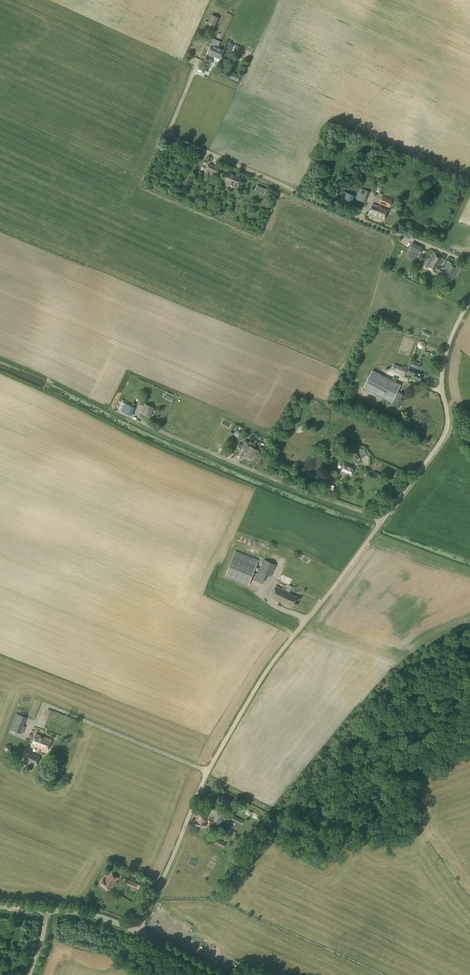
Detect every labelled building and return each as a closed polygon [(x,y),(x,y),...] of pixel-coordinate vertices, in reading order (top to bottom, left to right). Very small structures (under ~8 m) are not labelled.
[(211,33),(218,18),(211,15),(208,22),(206,21),(202,29),(211,33)] [(220,60),(224,50),(211,44),(204,61),(211,64),(214,57),(220,60)] [(217,175),(220,168),(209,163),(206,170),(217,175)] [(237,188),(241,178),(229,173),(224,182),(237,188)] [(365,203),(369,192),(360,188),(356,199),(365,203)] [(350,207),(354,196),(343,192),(339,203),(350,207)] [(389,208),(392,200),(382,196),(379,204),(389,208)] [(378,206),(373,204),(368,215),(383,222),(388,210),(378,206)] [(415,258),(417,254),(420,255),(422,249),(411,244),(409,249),(407,254),(415,258)] [(444,270),(438,267),(443,259),(433,254),(425,267),(435,273),(437,271),(452,280),(459,269),(448,263),(444,270)] [(412,361),(410,361),(408,365),(410,365),(410,366),(418,370),(421,364),(412,361)] [(402,368),(396,365),(394,371),(404,375),(407,367),(403,365),(402,368)] [(420,381),(422,375),(415,373),(416,370),(409,367),(406,374),(413,377),(412,379),(420,381)] [(399,394),(396,393),(400,385),(372,371),(363,388),(391,403),(391,404),(399,408),(405,396),(399,393),(399,394)] [(123,412),(132,416),(136,407),(127,403),(123,412)] [(150,417),(154,408),(145,404),(142,414),(150,417)] [(255,456),(258,451),(247,445),(248,443),(245,441),(241,448),(245,450),(244,452),(247,454),(245,456),(251,460),(254,455),(255,456)] [(357,461),(362,457),(355,446),(350,450),(357,461)] [(350,477),(354,467),(344,463),(339,472),(350,477)] [(248,585),(258,560),(235,551),(225,576),(248,585)] [(270,576),(276,565),(264,560),(255,580),(262,583),(266,574),(270,576)] [(290,592),(292,587),(290,586),(289,587),(288,586),(286,591),(276,586),(271,597),(284,604),(285,603),(292,607),(297,597),(289,593),(289,592),(290,592)] [(20,733),(26,718),(16,714),(10,729),(20,733)] [(41,742),(43,736),(36,734),(31,745),(41,749),(43,743),(41,742)] [(43,743),(41,749),(47,751),(51,739),(43,736),(41,742),(43,743)] [(36,766),(40,756),(30,752),(26,762),(36,766)] [(229,809),(233,802),(223,797),(219,804),(229,809)] [(205,827),(207,816),(196,814),(195,821),(194,825),(205,827)] [(219,831),(224,821),(219,818),(214,828),(219,831)] [(234,838),(236,833),(223,825),(220,830),(234,838)] [(223,848),(226,843),(217,839),(215,843),(223,848)] [(109,889),(118,878),(111,872),(104,881),(103,879),(100,882),(109,889)] [(138,889),(141,883),(125,876),(123,882),(138,889)]
